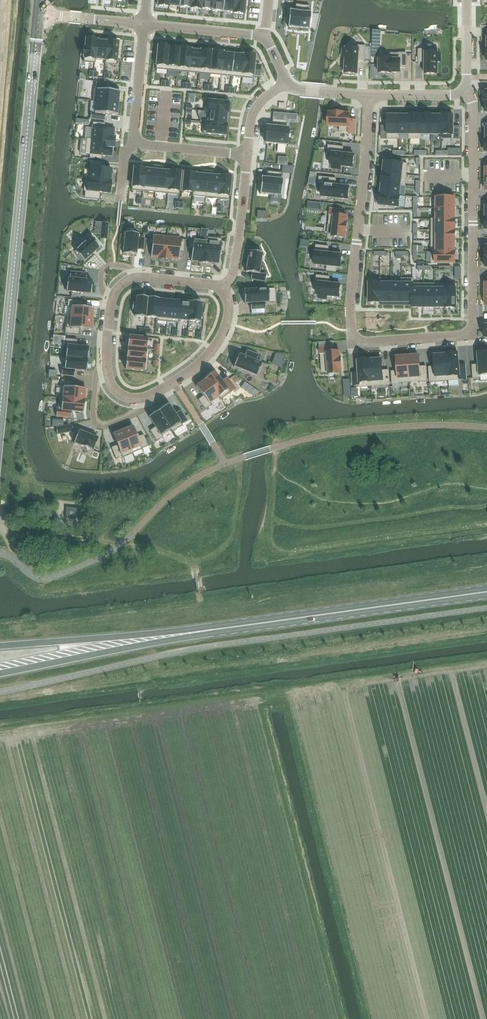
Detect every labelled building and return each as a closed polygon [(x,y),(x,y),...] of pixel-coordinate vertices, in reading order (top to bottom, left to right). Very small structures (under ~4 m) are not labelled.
[(180,7),(190,8),(191,0),(180,0),(180,7)] [(190,9),(201,10),(202,9),(201,9),(202,0),(191,0),(190,8),(190,9)] [(201,9),(202,9),(211,10),(212,10),(213,0),(202,0),(201,9)] [(211,11),(223,12),(223,11),(224,0),(213,0),(212,10),(211,10),(211,11)] [(223,11),(233,12),(234,0),(224,0),(223,11)] [(233,13),(244,14),(246,0),(234,0),(233,12),(233,13)] [(290,10),(288,27),(289,27),(301,28),(301,30),(306,31),(307,29),(308,29),(309,29),(311,12),(310,12),(309,12),(310,5),(296,4),(295,10),(290,10)] [(84,49),(83,56),(84,56),(83,62),(95,63),(95,59),(97,40),(97,41),(97,40),(86,39),(85,49),(84,49)] [(97,40),(95,59),(105,60),(106,60),(107,42),(97,41),(97,40)] [(105,60),(105,64),(117,65),(119,43),(107,42),(106,60),(105,60)] [(158,46),(156,69),(167,70),(169,47),(158,46)] [(343,49),(342,58),(345,58),(345,73),(358,74),(358,60),(365,61),(365,46),(358,46),(358,48),(346,48),(346,49),(343,49)] [(169,47),(167,70),(178,71),(180,48),(179,48),(170,47),(169,47)] [(180,48),(178,71),(188,72),(191,50),(191,49),(180,48)] [(415,48),(414,63),(425,63),(425,74),(438,74),(438,62),(441,62),(441,54),(438,54),(438,52),(426,52),(426,50),(426,48),(415,48)] [(191,50),(188,72),(199,73),(201,51),(191,50)] [(201,51),(199,73),(210,74),(212,51),(201,50),(201,51)] [(212,51),(210,74),(221,75),(223,53),(223,52),(212,51)] [(223,53),(221,75),(231,76),(234,54),(223,53)] [(390,59),(379,59),(379,73),(392,73),(400,73),(400,68),(407,68),(407,53),(399,53),(399,54),(390,54),(390,59)] [(234,54),(231,76),(242,77),(244,55),(234,54)] [(244,55),(242,77),(253,79),(254,76),(260,77),(261,65),(255,64),(256,55),(244,54),(244,55)] [(94,89),(93,101),(96,102),(96,101),(118,103),(119,92),(120,92),(120,91),(108,90),(108,84),(96,83),(95,89),(94,89)] [(206,100),(205,111),(227,113),(228,102),(206,100)] [(91,112),(90,119),(105,120),(105,114),(118,115),(118,114),(117,114),(118,103),(96,101),(96,102),(95,112),(91,112)] [(205,111),(204,122),(226,124),(227,113),(205,111)] [(329,113),(328,126),(340,127),(340,131),(349,132),(348,134),(356,135),(356,120),(350,120),(350,114),(345,114),(345,113),(331,113),(329,113)] [(388,115),(388,139),(399,139),(399,134),(399,115),(388,115)] [(399,115),(399,134),(409,135),(410,135),(410,115),(409,115),(399,115)] [(410,135),(409,135),(409,139),(421,139),(421,135),(420,135),(421,115),(410,115),(410,135)] [(421,115),(420,135),(421,135),(431,135),(431,115),(421,115)] [(431,115),(431,135),(442,135),(442,115),(432,115),(431,115)] [(442,135),(442,139),(460,139),(460,127),(453,127),(454,115),(442,115),(442,135)] [(267,126),(265,143),(287,145),(288,128),(285,128),(286,121),(273,120),(272,126),(267,126)] [(91,140),(115,142),(115,137),(114,137),(115,128),(114,128),(105,127),(105,123),(93,122),(91,140)] [(204,122),(203,133),(225,136),(226,124),(204,122)] [(87,139),(86,154),(89,154),(89,158),(102,159),(102,155),(111,156),(111,157),(112,157),(113,148),(114,148),(115,142),(91,140),(87,139)] [(329,146),(328,153),(332,153),(331,165),(333,166),(332,169),(341,170),(341,167),(353,168),(354,155),(342,154),(343,147),(329,146)] [(89,179),(111,182),(114,182),(114,174),(111,174),(112,170),(102,169),(102,162),(90,161),(89,179)] [(383,172),(383,173),(406,175),(408,164),(384,161),(383,172)] [(134,167),(131,190),(143,191),(145,169),(134,167)] [(145,169),(143,191),(155,192),(157,170),(145,169)] [(157,170),(155,192),(168,194),(170,171),(157,170)] [(170,171),(168,194),(179,195),(181,172),(170,171)] [(261,177),(260,194),(280,196),(281,196),(283,179),(282,179),(281,179),(282,172),(267,171),(266,177),(262,177),(261,177)] [(184,172),(182,191),(193,192),(195,173),(184,172)] [(193,192),(192,196),(205,197),(207,175),(195,173),(193,192)] [(383,173),(382,183),(401,185),(401,186),(405,186),(406,175),(383,173)] [(207,175),(205,197),(218,198),(220,176),(207,175)] [(220,176),(218,198),(229,200),(231,177),(220,176)] [(320,177),(319,184),(323,185),(322,197),(348,200),(350,187),(335,185),(336,179),(320,177)] [(85,178),(84,191),(86,191),(85,197),(99,199),(99,192),(110,193),(111,182),(89,179),(85,178)] [(380,194),(400,196),(401,186),(401,185),(382,183),(381,184),(382,184),(381,194),(380,194)] [(380,194),(379,205),(399,207),(400,196),(380,194)] [(436,197),(436,209),(455,209),(455,197),(436,197)] [(330,216),(329,224),(333,225),(332,236),(345,238),(346,236),(347,222),(348,217),(342,216),(343,210),(330,208),(329,216),(330,216)] [(436,219),(455,219),(455,209),(436,209),(436,219)] [(432,219),(432,230),(455,230),(455,219),(436,219),(432,219)] [(102,222),(100,239),(107,240),(109,223),(102,222)] [(432,230),(431,241),(455,241),(455,230),(432,230)] [(125,233),(123,254),(137,255),(137,249),(143,250),(145,237),(138,236),(139,234),(125,233)] [(149,236),(148,245),(152,245),(151,257),(159,258),(158,259),(165,260),(167,237),(153,235),(153,237),(149,236)] [(76,250),(75,251),(84,261),(100,248),(91,237),(86,241),(84,243),(82,242),(76,247),(78,248),(76,250)] [(167,237),(165,260),(171,260),(171,259),(179,260),(180,252),(184,252),(185,240),(181,239),(181,238),(167,237)] [(207,241),(205,264),(211,264),(211,263),(219,264),(220,252),(224,252),(225,242),(221,241),(222,238),(207,237),(207,241)] [(189,240),(188,249),(192,249),(191,261),(199,262),(199,263),(205,264),(207,241),(193,239),(193,240),(189,240)] [(431,241),(431,252),(455,252),(455,251),(455,242),(455,241),(431,241)] [(316,252),(315,265),(327,266),(327,271),(336,272),(337,267),(341,268),(342,255),(328,253),(329,247),(316,245),(315,252),(316,252)] [(249,251),(246,272),(251,273),(250,279),(265,282),(266,275),(259,273),(262,253),(249,251)] [(431,252),(431,263),(455,263),(455,252),(431,252)] [(68,278),(66,292),(91,294),(92,280),(86,280),(87,273),(70,272),(70,278),(68,278)] [(339,298),(341,285),(329,283),(330,277),(317,276),(316,283),(319,283),(317,295),(319,295),(319,299),(327,299),(327,296),(339,298)] [(369,279),(369,302),(380,302),(380,283),(381,283),(381,279),(369,279)] [(401,279),(401,283),(402,283),(402,302),(412,302),(413,302),(413,284),(413,279),(401,279)] [(380,283),(380,302),(381,302),(391,302),(391,283),(381,283),(380,283)] [(391,283),(391,302),(402,302),(402,283),(401,283),(391,283)] [(412,302),(412,308),(423,308),(424,308),(424,284),(413,284),(413,302),(412,302)] [(424,284),(424,308),(434,308),(434,288),(435,288),(435,284),(424,284)] [(445,284),(445,288),(445,308),(456,308),(457,284),(445,284)] [(434,288),(434,308),(445,308),(445,288),(435,288),(434,288)] [(268,289),(244,290),(244,304),(250,303),(251,310),(265,309),(265,302),(269,302),(268,289)] [(133,302),(132,310),(135,310),(135,316),(146,318),(148,298),(136,296),(136,302),(133,302)] [(148,298),(146,318),(156,319),(157,319),(158,299),(159,299),(148,298)] [(68,299),(67,306),(72,307),(71,317),(92,319),(94,308),(82,307),(82,301),(68,299)] [(156,319),(156,321),(167,322),(169,300),(159,299),(158,299),(157,319),(156,319)] [(169,300),(167,322),(178,323),(179,320),(178,320),(180,301),(169,300)] [(180,301),(178,320),(179,320),(188,321),(189,321),(191,302),(190,302),(180,301)] [(188,321),(188,322),(200,323),(201,317),(204,317),(204,309),(201,309),(202,303),(190,302),(191,302),(189,321),(188,321)] [(65,327),(64,334),(79,335),(80,329),(91,330),(92,319),(71,317),(67,316),(66,327),(65,327)] [(65,338),(65,337),(53,335),(53,344),(64,346),(65,338)] [(129,336),(128,347),(147,349),(147,348),(148,338),(129,336)] [(65,338),(64,345),(67,346),(66,357),(88,359),(89,347),(77,346),(78,340),(65,338)] [(334,346),(319,347),(320,354),(321,354),(322,372),(328,372),(328,374),(342,373),(342,371),(341,357),(340,352),(334,352),(334,346)] [(128,347),(126,358),(148,360),(149,349),(147,348),(147,349),(128,347)] [(239,354),(234,367),(257,376),(262,363),(256,361),(258,355),(247,350),(244,356),(239,354)] [(478,353),(479,365),(472,365),(473,378),(480,377),(480,375),(486,374),(486,352),(478,353)] [(458,353),(446,354),(448,381),(467,379),(466,365),(459,365),(458,353)] [(435,367),(429,367),(430,382),(448,381),(446,354),(434,355),(435,367)] [(419,355),(408,356),(410,382),(427,381),(426,366),(420,367),(419,355)] [(398,371),(392,372),(392,384),(399,384),(399,383),(410,382),(408,356),(397,357),(398,371)] [(62,368),(61,375),(74,376),(75,370),(86,371),(88,359),(66,357),(65,368),(62,368)] [(126,358),(125,369),(147,371),(148,360),(126,358)] [(359,372),(352,373),(353,385),(359,385),(359,387),(371,386),(370,359),(358,360),(359,372)] [(370,359),(371,386),(390,385),(389,370),(382,371),(381,359),(370,360),(370,359)] [(215,372),(205,379),(219,397),(218,397),(220,400),(230,392),(230,393),(236,389),(227,377),(222,381),(215,372)] [(198,385),(196,386),(203,396),(198,400),(206,410),(211,405),(210,403),(218,397),(219,397),(205,379),(204,380),(203,380),(197,385),(198,385)] [(60,386),(59,398),(85,401),(85,400),(84,400),(84,399),(85,399),(86,391),(85,391),(85,389),(74,388),(74,381),(62,380),(61,386),(60,386)] [(57,409),(56,416),(71,418),(71,411),(83,413),(85,401),(59,398),(58,409),(57,409)] [(169,404),(159,410),(171,429),(170,429),(172,432),(183,426),(182,425),(188,421),(181,410),(175,414),(169,404)] [(159,410),(149,417),(155,427),(150,430),(157,441),(163,437),(161,435),(170,429),(171,429),(159,410)] [(53,420),(52,428),(63,426),(63,421),(53,420)] [(72,424),(56,428),(57,435),(73,431),(72,424)] [(133,426),(123,430),(132,454),(143,450),(142,449),(148,446),(143,435),(137,437),(133,426)] [(79,430),(74,443),(79,445),(79,446),(92,450),(93,451),(98,438),(79,430)] [(117,445),(111,447),(116,459),(122,457),(122,458),(132,454),(123,430),(113,434),(117,445)] [(79,514),(77,514),(77,509),(66,508),(65,518),(76,519),(76,517),(79,518),(79,514)]
